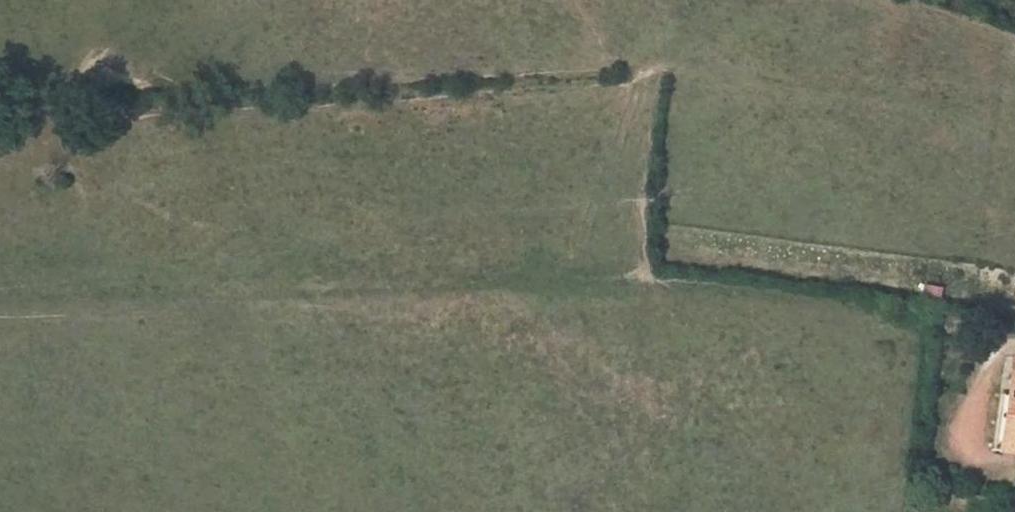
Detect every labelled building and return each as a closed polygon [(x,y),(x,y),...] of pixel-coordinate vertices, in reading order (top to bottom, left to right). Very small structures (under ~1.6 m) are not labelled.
[(1004,439),(1014,441),(1014,358),(1004,439)] [(1002,452),(1014,454),(1014,441),(1004,439),(1002,452)]
